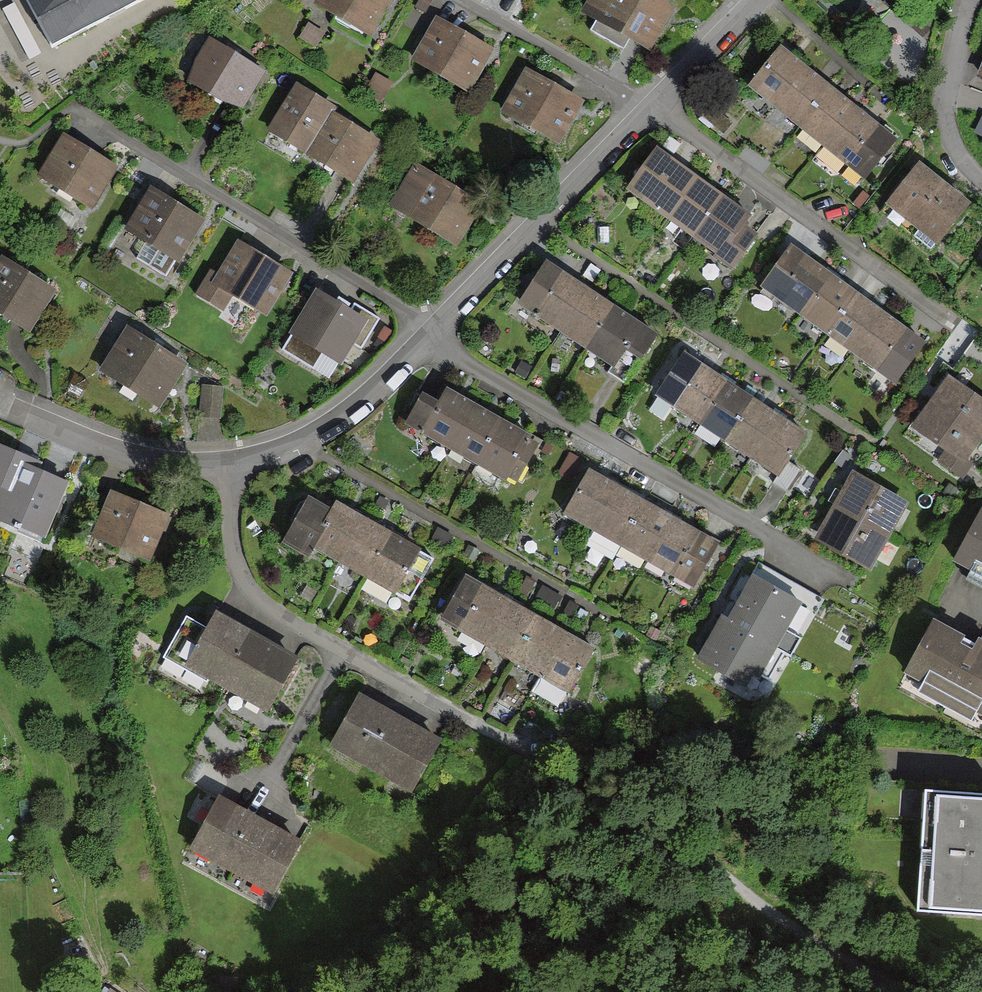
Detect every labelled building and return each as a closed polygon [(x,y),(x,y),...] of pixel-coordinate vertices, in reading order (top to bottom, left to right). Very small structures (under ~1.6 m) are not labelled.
[(39,49),(135,0),(14,0),(39,49)] [(312,2),(373,37),(394,0),(313,0),(312,2)] [(651,49),(677,6),(667,0),(601,0),(593,14),(651,49)] [(473,89),(497,45),(432,10),(408,54),(473,89)] [(243,110),(269,67),(210,32),(184,75),(243,110)] [(778,105),(811,64),(784,43),(751,84),(778,105)] [(501,109),(562,144),(588,99),(527,64),(501,109)] [(778,105),(802,125),(835,84),(811,64),(778,105)] [(835,84),(802,125),(827,144),(860,104),(835,84)] [(334,108),(296,86),(269,131),(306,154),(334,108)] [(901,137),(860,104),(827,144),(869,177),(901,137)] [(306,154),(354,182),(382,137),(334,108),(306,154)] [(116,167),(64,134),(37,176),(89,209),(116,167)] [(629,187),(666,214),(696,174),(659,146),(629,187)] [(937,243),(973,199),(921,158),(886,202),(937,243)] [(457,246),(485,202),(419,161),(391,205),(457,246)] [(724,195),(696,174),(666,214),(695,235),(724,195)] [(205,220),(149,188),(124,231),(179,263),(205,220)] [(722,255),(745,224),(752,215),(724,195),(695,235),(722,255)] [(758,234),(745,224),(722,255),(735,265),(758,234)] [(266,315),(292,272),(238,239),(217,274),(210,269),(196,293),(222,309),(231,294),(266,315)] [(796,313),(829,269),(793,243),(760,287),(796,313)] [(1,256),(0,258),(0,316),(29,334),(56,291),(1,256)] [(557,331),(587,285),(545,259),(516,304),(557,331)] [(857,289),(829,269),(796,313),(824,334),(857,289)] [(287,329),(345,363),(371,319),(313,284),(287,329)] [(590,352),(619,306),(587,285),(557,331),(590,352)] [(885,310),(857,289),(824,334),(852,355),(885,310)] [(630,377),(660,332),(619,306),(590,352),(630,377)] [(885,310),(852,355),(879,375),(911,329),(885,310)] [(185,364),(126,327),(98,371),(157,408),(185,364)] [(700,423),(728,379),(701,362),(674,406),(700,423)] [(947,372),(930,398),(981,432),(981,395),(947,372)] [(700,423),(727,440),(755,396),(728,379),(700,423)] [(219,417),(221,387),(205,386),(203,416),(219,417)] [(425,428),(453,443),(476,403),(447,387),(439,401),(425,428)] [(425,428),(439,401),(423,393),(409,419),(425,428)] [(755,396),(727,440),(755,457),(783,413),(755,396)] [(930,398),(913,425),(967,460),(981,438),(981,432),(930,398)] [(453,443),(482,460),(505,419),(476,403),(453,443)] [(781,473),(809,430),(783,413),(755,457),(781,473)] [(505,419),(482,460),(508,474),(531,434),(505,419)] [(72,474),(13,452),(0,486),(0,497),(56,518),(72,474)] [(593,527),(620,483),(589,465),(563,509),(593,527)] [(891,535),(906,506),(851,476),(836,505),(891,535)] [(649,500),(620,483),(593,527),(622,544),(649,500)] [(110,489),(90,535),(149,561),(169,516),(110,489)] [(308,497),(284,543),(307,556),(311,548),(332,509),(308,497)] [(653,563),(680,518),(649,500),(622,544),(653,563)] [(332,509),(311,548),(365,576),(389,531),(335,503),(332,509)] [(891,535),(836,505),(821,532),(876,563),(891,535)] [(981,575),(981,505),(953,560),(981,575)] [(694,586),(720,541),(680,518),(653,563),(694,586)] [(419,547),(389,531),(365,576),(396,592),(419,547)] [(440,619),(486,645),(511,602),(464,576),(440,619)] [(740,585),(722,616),(777,646),(794,615),(740,585)] [(486,645),(514,661),(539,618),(511,602),(486,645)] [(270,715),(300,660),(215,613),(205,630),(186,619),(165,656),(270,715)] [(777,646),(722,616),(705,646),(760,677),(777,646)] [(981,717),(981,639),(938,616),(906,676),(981,717)] [(539,618),(514,661),(540,676),(565,632),(539,618)] [(594,649),(565,632),(540,676),(570,692),(594,649)] [(416,790),(444,738),(363,694),(334,746),(416,790)] [(981,914),(981,792),(928,788),(920,910),(981,914)] [(186,853),(269,898),(301,840),(218,795),(186,853)]
